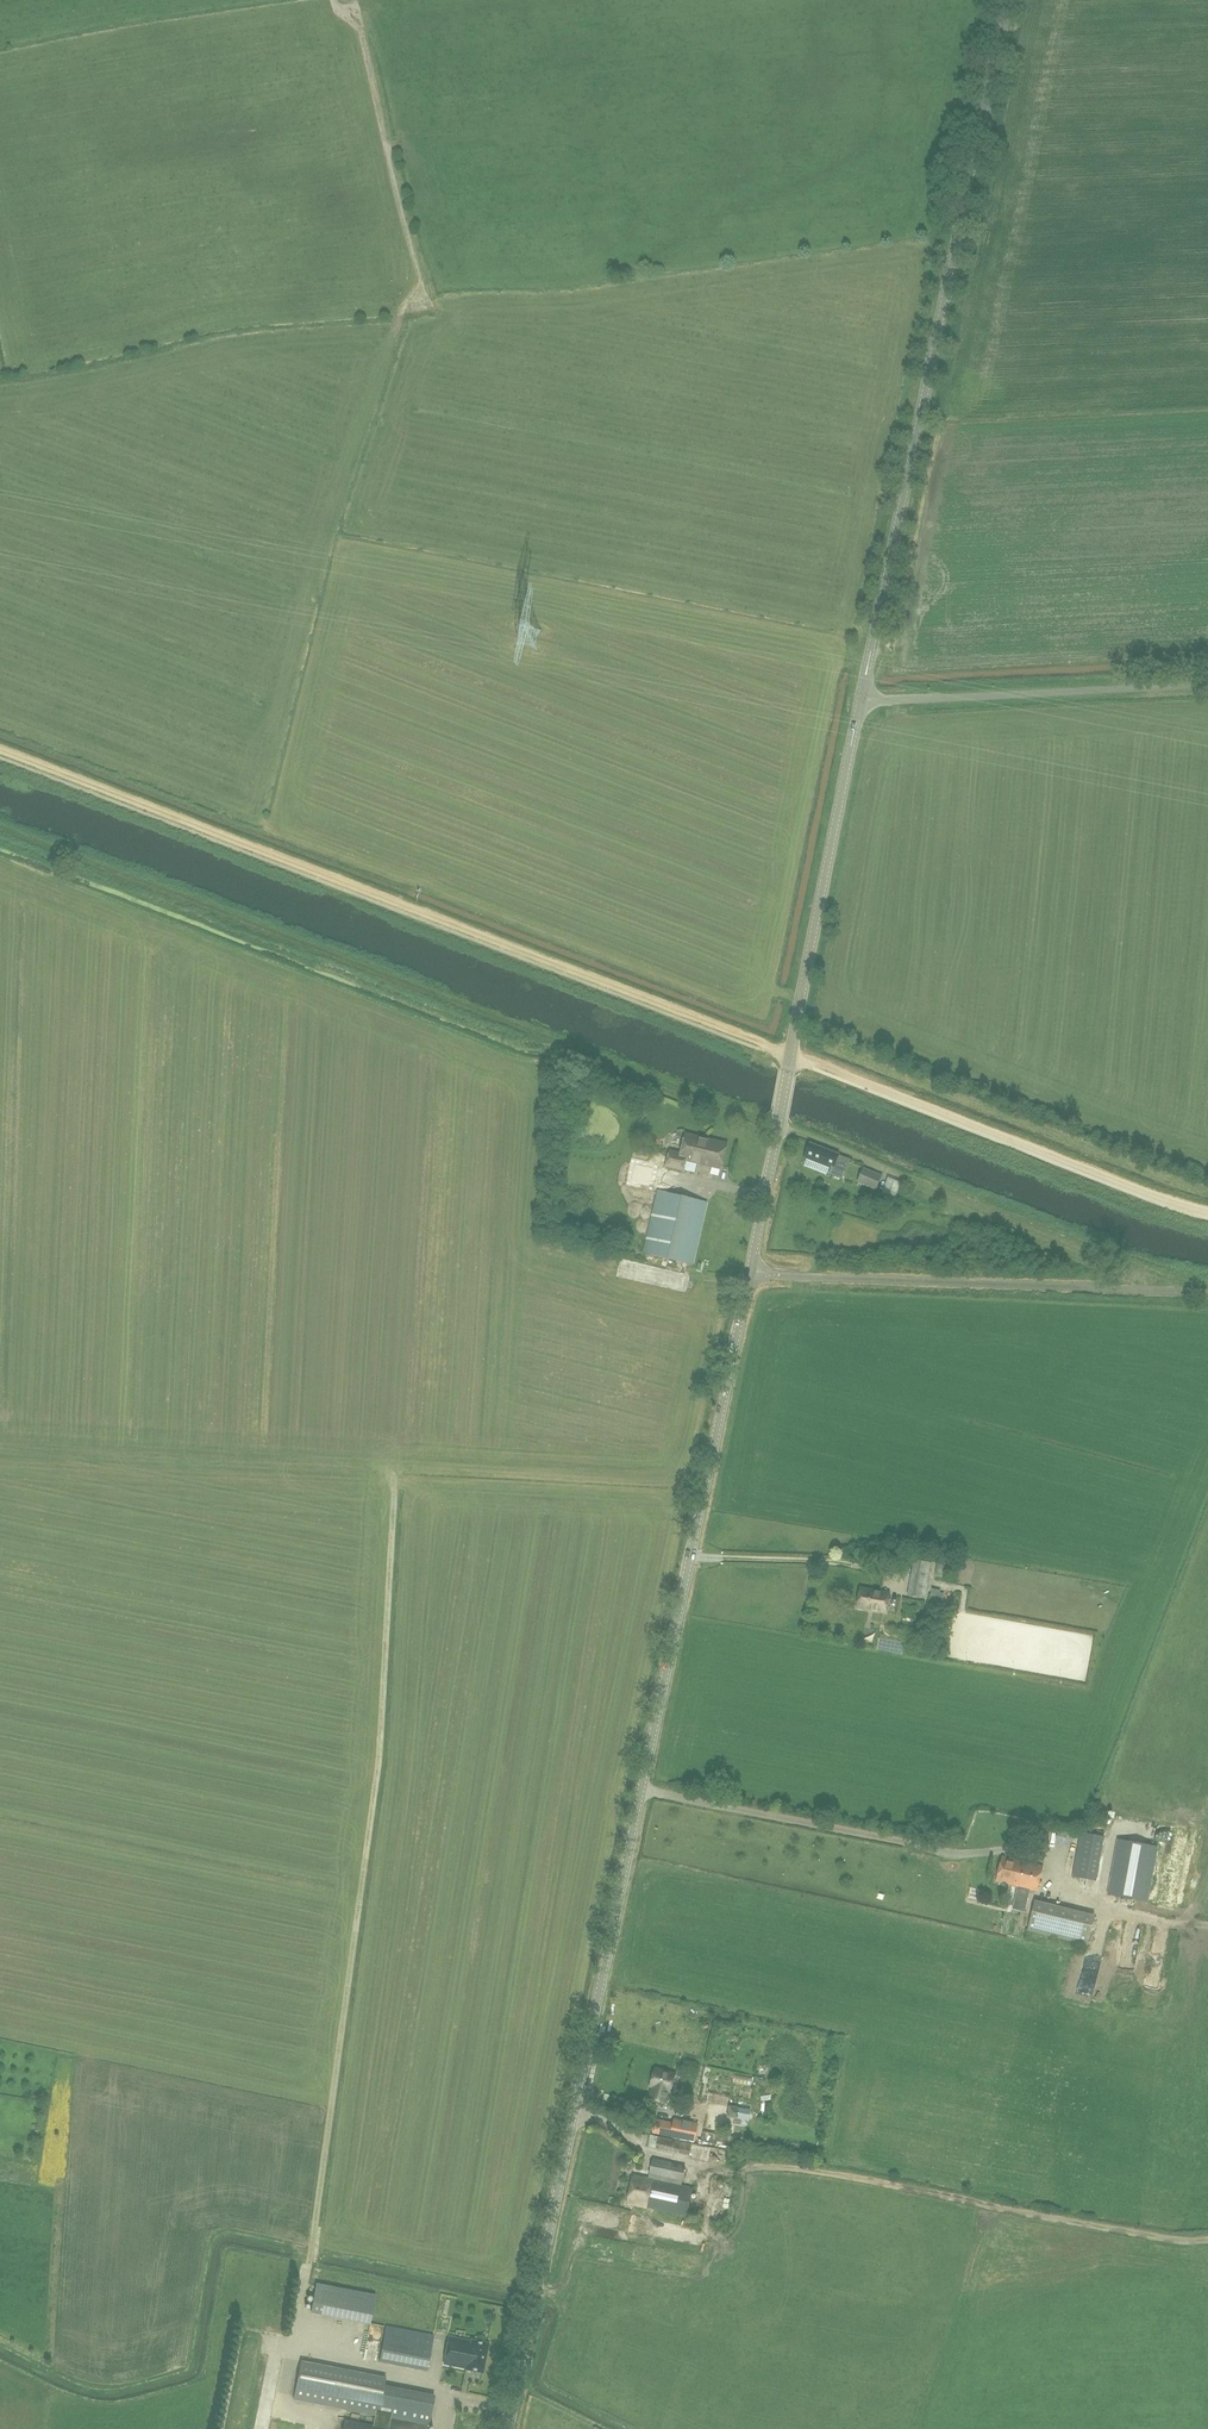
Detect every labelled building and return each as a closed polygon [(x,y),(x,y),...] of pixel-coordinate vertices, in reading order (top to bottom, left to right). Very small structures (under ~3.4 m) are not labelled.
[(672,1143),(673,1134),(663,1134),(662,1142),(672,1143)] [(721,1169),(727,1144),(685,1134),(680,1154),(669,1151),(666,1167),(684,1171),(686,1161),(697,1164),(697,1161),(711,1164),(711,1167),(721,1169)] [(850,1160),(838,1155),(809,1144),(803,1158),(831,1169),(828,1175),(842,1180),(850,1160)] [(645,1152),(643,1164),(659,1166),(661,1154),(645,1152)] [(631,1161),(626,1185),(651,1190),(656,1167),(631,1161)] [(881,1176),(863,1168),(857,1182),(875,1189),(881,1176)] [(711,1187),(713,1178),(700,1175),(698,1184),(711,1187)] [(879,1191),(891,1195),(895,1184),(884,1179),(879,1191)] [(754,1184),(741,1183),(741,1193),(754,1194),(754,1184)] [(691,1264),(700,1201),(664,1196),(662,1208),(650,1206),(644,1250),(665,1253),(664,1260),(691,1264)] [(931,1564),(914,1561),(908,1597),(925,1600),(931,1564)] [(950,1565),(938,1563),(935,1577),(947,1579),(950,1565)] [(860,1588),(857,1608),(887,1613),(890,1593),(860,1588)] [(939,1591),(932,1589),(928,1609),(940,1610),(943,1594),(939,1594),(939,1591)] [(1081,1833),(1073,1877),(1094,1881),(1102,1837),(1081,1833)] [(1118,1840),(1108,1895),(1148,1903),(1158,1847),(1118,1840)] [(1003,1857),(996,1881),(1019,1887),(1031,1890),(1037,1891),(1043,1867),(1003,1857)] [(1019,1887),(1016,1899),(1028,1902),(1031,1890),(1019,1887)] [(1025,1911),(1028,1902),(1016,1899),(1013,1908),(1025,1911)] [(1040,1933),(1047,1906),(1035,1903),(1028,1930),(1040,1933)] [(1094,1917),(1047,1906),(1040,1933),(1087,1945),(1094,1917)] [(649,2098),(666,2103),(669,2092),(670,2092),(676,2074),(655,2068),(650,2086),(653,2087),(649,2098)] [(695,2141),(697,2130),(698,2126),(693,2125),(692,2124),(675,2120),(673,2126),(655,2122),(653,2133),(671,2137),(672,2136),(695,2141)] [(733,2145),(734,2136),(697,2130),(695,2141),(725,2146),(725,2143),(733,2145)] [(692,2143),(651,2135),(649,2146),(654,2147),(656,2148),(656,2149),(689,2156),(708,2159),(708,2161),(727,2165),(730,2154),(710,2150),(711,2146),(692,2142),(692,2143)] [(650,2175),(649,2179),(681,2186),(685,2167),(671,2164),(672,2162),(653,2158),(649,2174),(650,2175)] [(693,2188),(681,2186),(649,2179),(633,2175),(627,2203),(687,2216),(693,2188)] [(433,2336),(409,2332),(386,2327),(379,2362),(426,2372),(433,2336)] [(444,2365),(467,2369),(467,2370),(483,2373),(488,2343),(472,2340),(471,2341),(449,2337),(444,2365)] [(340,2344),(338,2353),(348,2356),(350,2347),(340,2344)] [(334,2367),(301,2361),(294,2400),(375,2415),(373,2427),(384,2428),(428,2428),(428,2426),(434,2396),(384,2386),(386,2377),(334,2367)] [(373,2427),(345,2421),(344,2428),(384,2428),(373,2427)]
